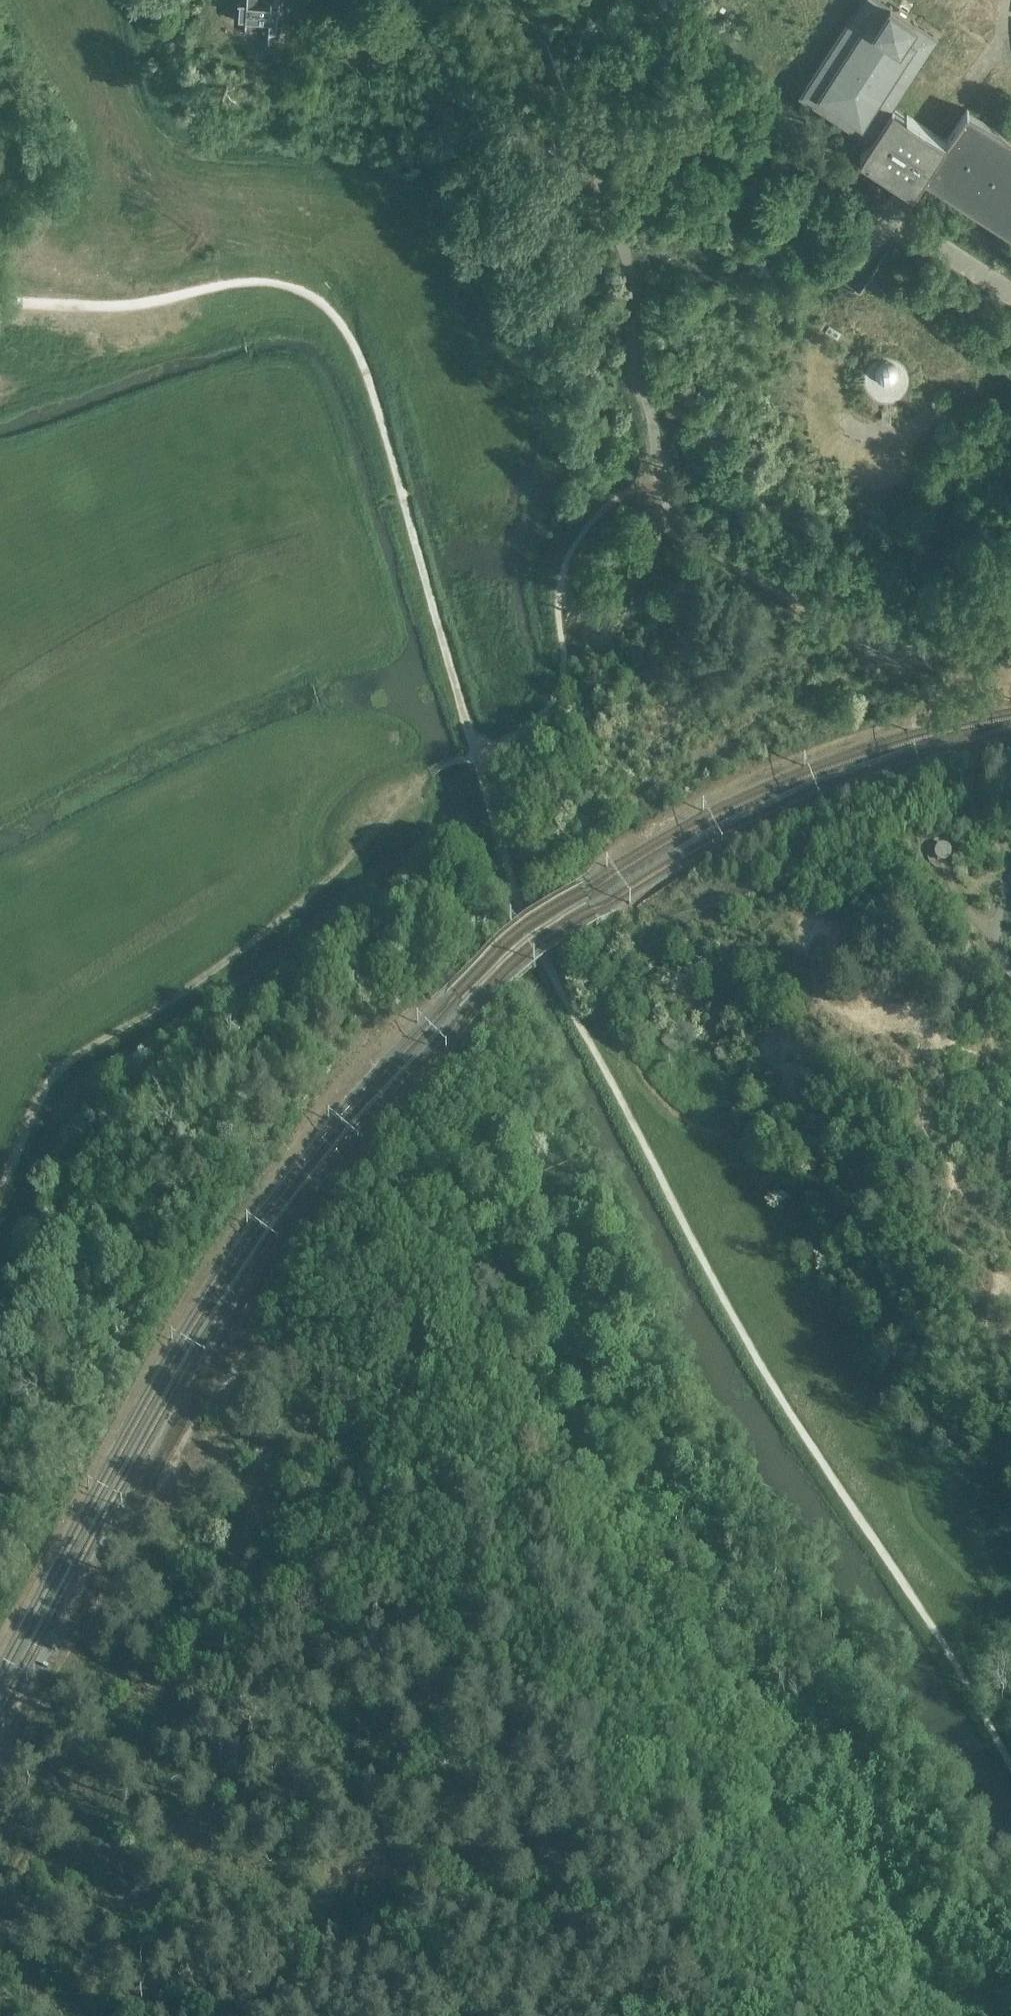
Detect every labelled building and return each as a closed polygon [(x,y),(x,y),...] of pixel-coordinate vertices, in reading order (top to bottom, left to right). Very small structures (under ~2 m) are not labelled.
[(278,36),(281,0),(237,0),(236,21),(258,23),(257,34),(278,36)] [(336,10),(364,0),(332,0),(336,10)] [(719,1),(738,15),(744,7),(734,0),(720,0),(719,1)] [(799,92),(825,110),(869,139),(860,153),(915,189),(925,174),(1010,231),(1010,136),(967,107),(947,139),(893,103),(939,33),(917,19),(918,18),(891,0),(858,0),(799,92)] [(882,383),(885,384),(887,384),(889,383),(893,381),(895,378),(896,374),(896,371),(896,369),(894,365),(890,363),(886,362),(882,362),(879,364),(877,366),(876,368),(875,372),(875,376),(877,380),(880,382),(882,383)] [(951,848),(947,844),(941,843),(935,846),(934,852),(936,858),(942,860),(948,859),(951,854),(951,848)]
